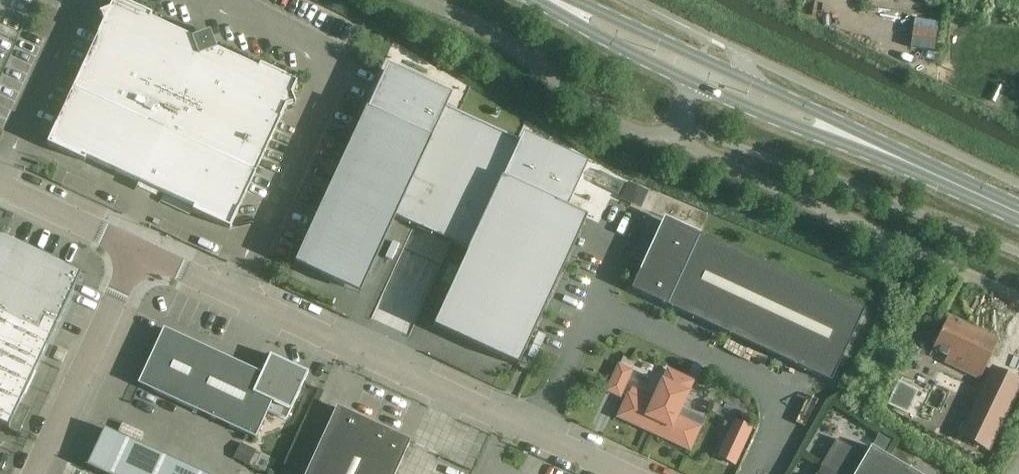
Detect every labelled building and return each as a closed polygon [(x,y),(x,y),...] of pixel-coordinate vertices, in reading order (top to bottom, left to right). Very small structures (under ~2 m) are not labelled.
[(201,35),(191,39),(150,20),(152,16),(118,0),(114,0),(109,10),(99,14),(100,15),(101,15),(104,23),(47,145),(85,162),(87,158),(194,208),(193,212),(230,229),(286,107),(294,104),(295,105),(296,105),(292,95),(298,83),(260,66),(258,70),(217,51),(213,41),(210,32),(201,35)] [(366,109),(295,264),(344,287),(353,268),(369,275),(397,215),(469,249),(467,254),(434,327),(519,366),(588,218),(575,212),(563,207),(578,175),(582,167),(576,164),(576,163),(532,142),(532,143),(526,141),(522,149),(447,115),(449,110),(452,111),(452,110),(447,107),(447,108),(442,106),(446,98),(440,95),(440,94),(396,74),(396,75),(390,72),(377,101),(372,112),(366,109)] [(629,182),(622,199),(641,207),(649,191),(629,182)] [(631,290),(798,367),(831,383),(865,311),(700,235),(698,239),(667,224),(644,274),(640,272),(631,290)] [(10,430),(81,278),(0,239),(0,426),(10,430)] [(980,380),(990,359),(999,341),(948,317),(933,350),(948,357),(945,363),(980,380)] [(287,421),(300,391),(309,373),(270,355),(262,374),(166,330),(140,385),(256,439),(268,412),(287,421)] [(524,358),(520,367),(529,372),(533,362),(524,358)] [(992,365),(957,437),(989,452),(1018,391),(1018,379),(992,365)] [(607,391),(620,397),(632,372),(619,366),(607,391)] [(628,395),(618,417),(644,430),(646,425),(656,429),(654,434),(690,451),(700,428),(705,418),(682,407),(689,393),(688,393),(693,382),(668,370),(663,381),(651,406),(628,395)] [(919,391),(898,381),(887,405),(908,415),(919,391)] [(328,426),(306,473),(396,473),(411,442),(337,408),(328,426)] [(731,428),(717,457),(736,466),(750,437),(731,428)] [(105,429),(92,459),(91,458),(87,466),(103,473),(202,473),(105,429)] [(879,435),(873,445),(885,451),(891,442),(879,435)] [(871,447),(865,456),(837,439),(816,473),(917,473),(871,447)]
